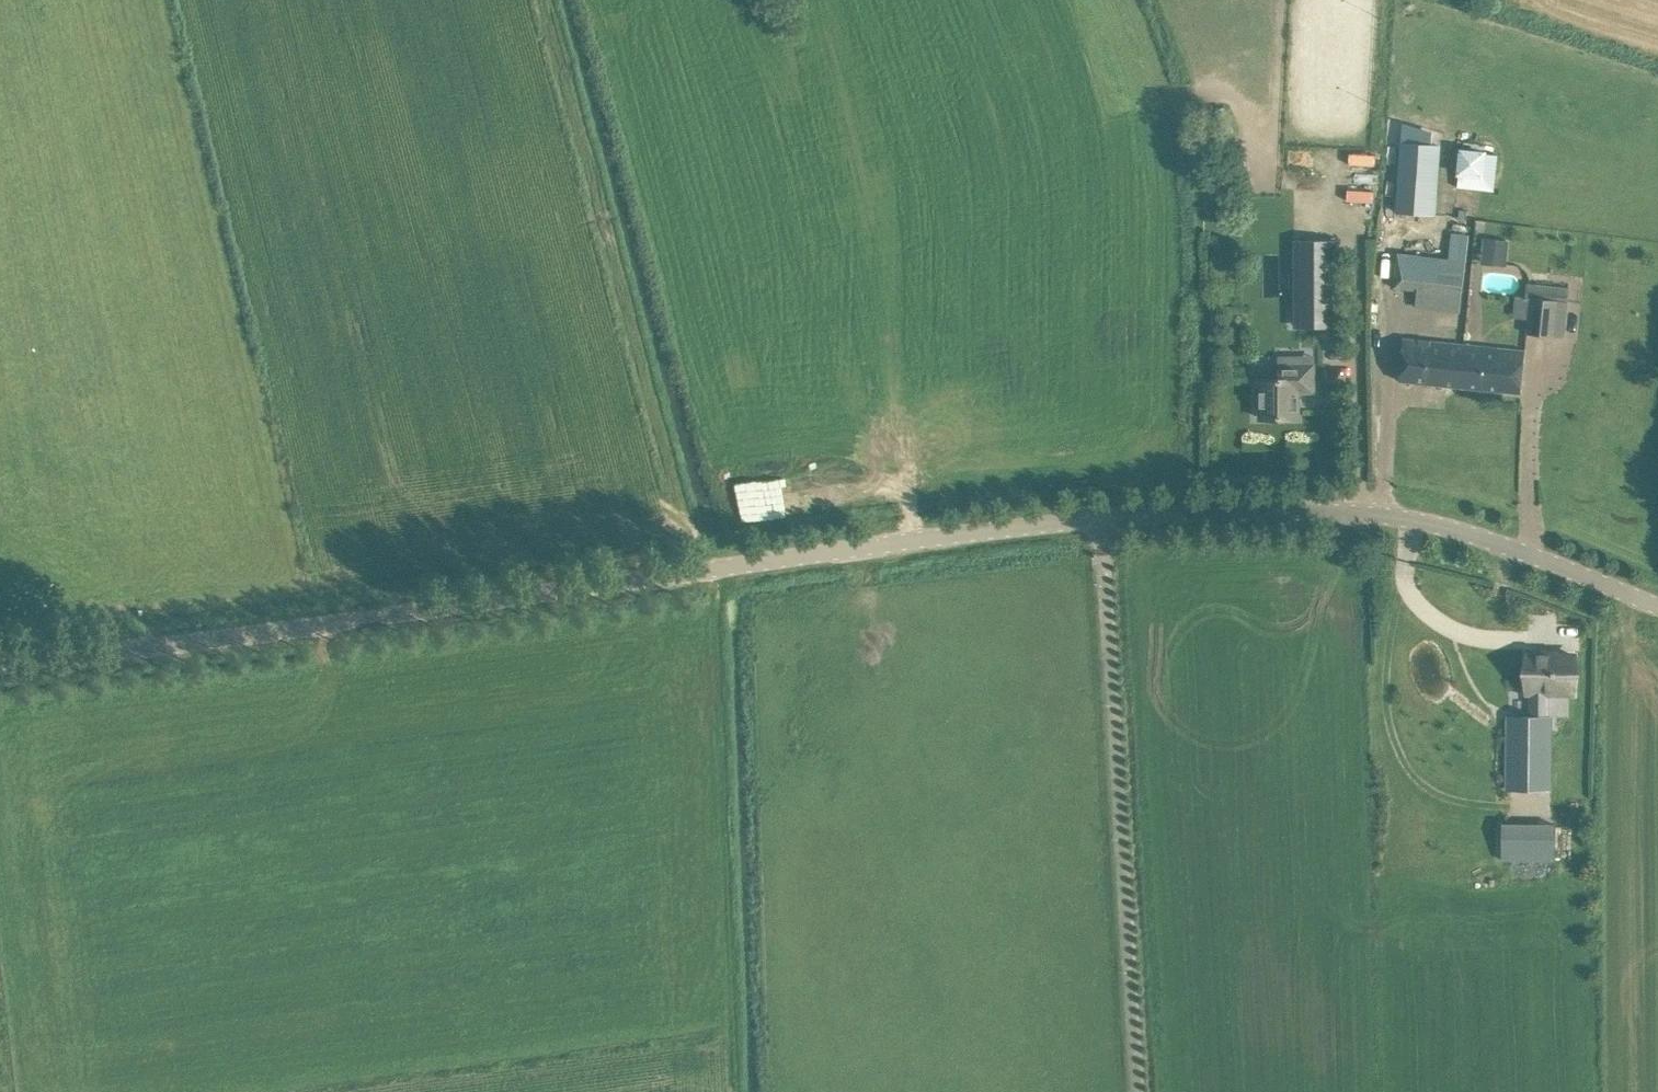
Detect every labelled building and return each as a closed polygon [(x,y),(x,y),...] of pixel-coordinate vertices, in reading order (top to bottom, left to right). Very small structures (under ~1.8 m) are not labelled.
[(1433,215),(1437,145),(1402,143),(1397,212),(1433,215)] [(1353,173),(1352,202),(1375,203),(1376,174),(1353,173)] [(1466,217),(1467,210),(1459,208),(1458,216),(1466,217)] [(1485,238),(1482,262),(1505,264),(1508,240),(1485,238)] [(1337,239),(1293,239),(1294,326),(1337,326),(1337,239)] [(1465,261),(1452,259),(1398,254),(1395,288),(1462,294),(1465,261)] [(1558,286),(1532,283),(1527,333),(1565,337),(1568,300),(1557,299),(1558,286)] [(1464,344),(1463,344),(1403,338),(1399,379),(1460,386),(1464,344)] [(1464,344),(1460,386),(1521,392),(1525,350),(1464,344)] [(1261,413),(1261,417),(1298,417),(1298,391),(1314,391),(1314,363),(1279,363),(1279,378),(1261,378),(1261,397),(1255,397),(1255,413),(1261,413)] [(1551,654),(1551,651),(1541,651),(1541,654),(1524,653),(1523,672),(1523,692),(1526,692),(1526,715),(1543,716),(1544,689),(1569,689),(1569,654),(1551,654)] [(1543,716),(1526,715),(1503,715),(1502,788),(1546,789),(1547,716),(1543,716)] [(1558,860),(1559,820),(1504,819),(1503,859),(1558,860)]
